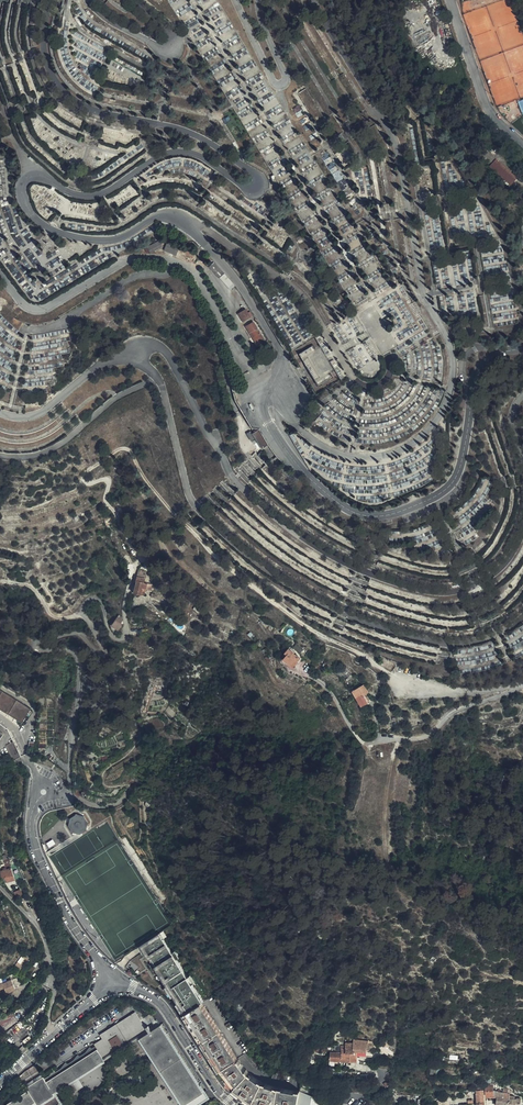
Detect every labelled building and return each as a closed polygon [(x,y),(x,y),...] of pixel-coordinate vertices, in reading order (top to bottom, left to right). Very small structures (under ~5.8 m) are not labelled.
[(492,159),(481,150),(474,158),(486,168),(492,159)] [(488,170),(509,187),(514,178),(494,162),(488,170)] [(144,251),(146,254),(149,252),(150,253),(163,246),(160,240),(147,247),(148,249),(144,251)] [(174,253),(177,245),(168,242),(165,250),(174,253)] [(222,272),(217,266),(212,270),(217,277),(222,272)] [(233,284),(225,274),(221,278),(229,288),(233,284)] [(249,315),(247,312),(246,310),(239,314),(243,322),(250,317),(249,315)] [(394,322),(390,316),(384,320),(388,326),(394,322)] [(250,333),(258,328),(254,322),(246,326),(250,333)] [(265,340),(258,328),(250,333),(257,345),(265,340)] [(332,377),(314,345),(300,353),(319,385),(332,377)] [(253,439),(256,437),(262,448),(268,445),(260,429),(250,434),(253,439)] [(148,547),(147,540),(145,540),(145,536),(136,538),(136,542),(138,542),(139,553),(146,552),(146,548),(148,547)] [(137,595),(139,588),(136,587),(137,584),(134,583),(135,580),(132,579),(128,593),(137,595)] [(117,629),(125,619),(120,614),(111,624),(117,629)] [(301,659),(289,649),(286,652),(288,654),(284,659),(295,667),(301,659)] [(344,680),(348,674),(339,666),(335,672),(344,680)] [(369,693),(365,685),(354,692),(362,706),(369,702),(365,695),(368,694),(369,693)] [(0,691),(0,710),(18,721),(27,707),(0,691)] [(14,741),(7,744),(13,759),(21,756),(14,741)] [(87,830),(88,823),(84,816),(76,815),(70,818),(69,827),(73,833),(79,834),(87,830)] [(54,847),(57,852),(68,845),(65,840),(54,847)] [(12,867),(10,861),(2,863),(4,869),(9,868),(12,867)] [(9,868),(4,869),(0,871),(0,878),(3,878),(6,886),(15,883),(9,868)] [(157,935),(140,946),(146,955),(163,944),(157,935)] [(171,955),(163,944),(146,955),(149,960),(152,958),(157,964),(155,965),(160,972),(163,971),(166,976),(165,977),(173,988),(171,989),(176,996),(180,1003),(183,1001),(185,1005),(187,1007),(186,1008),(189,1012),(202,1004),(204,1002),(176,961),(172,954),(171,955)] [(160,972),(155,965),(154,966),(160,976),(161,976),(170,989),(171,989),(173,988),(165,977),(166,976),(163,971),(160,972)] [(1,983),(5,992),(14,988),(9,979),(1,983)] [(185,1014),(183,1016),(222,1074),(239,1061),(202,1004),(189,1012),(185,1014)] [(142,1043),(153,1036),(164,1054),(153,1061),(169,1086),(180,1078),(190,1094),(192,1093),(194,1097),(201,1093),(159,1026),(146,1033),(133,1013),(98,1035),(101,1039),(94,1043),(95,1045),(91,1048),(89,1047),(85,1052),(80,1056),(77,1054),(72,1060),(67,1064),(65,1062),(61,1068),(56,1071),(53,1070),(49,1076),(45,1078),(43,1076),(26,1087),(29,1090),(6,1104),(33,1104),(36,1103),(38,1104),(56,1104),(60,1103),(53,1092),(139,1038),(142,1043)] [(435,1025),(443,1026),(445,1015),(437,1013),(435,1025)] [(153,1036),(142,1043),(153,1061),(164,1054),(153,1036)] [(349,1044),(343,1044),(343,1051),(332,1051),(332,1060),(350,1062),(351,1061),(351,1052),(349,1052),(349,1045),(349,1044)] [(351,1052),(351,1061),(358,1062),(358,1057),(358,1052),(355,1052),(355,1046),(349,1045),(349,1052),(351,1052)] [(431,1052),(430,1058),(432,1058),(439,1060),(445,1061),(446,1054),(439,1052),(431,1052)] [(222,1074),(230,1084),(236,1090),(250,1100),(255,1103),(262,1104),(297,1104),(299,1094),(300,1091),(279,1088),(261,1082),(249,1073),(239,1061),(222,1074)] [(37,1065),(20,1074),(23,1081),(40,1073),(37,1065)] [(194,1097),(192,1093),(190,1094),(180,1078),(169,1086),(182,1104),(194,1097)] [(494,1086),(486,1086),(486,1090),(487,1096),(498,1096),(498,1092),(498,1091),(494,1090),(494,1086)] [(484,1090),(476,1090),(478,1104),(485,1104),(484,1090)] [(498,1096),(497,1104),(509,1104),(510,1097),(510,1096),(510,1095),(509,1095),(509,1094),(508,1094),(507,1093),(498,1092),(498,1096)] [(299,1094),(297,1104),(324,1104),(325,1099),(299,1094)]
